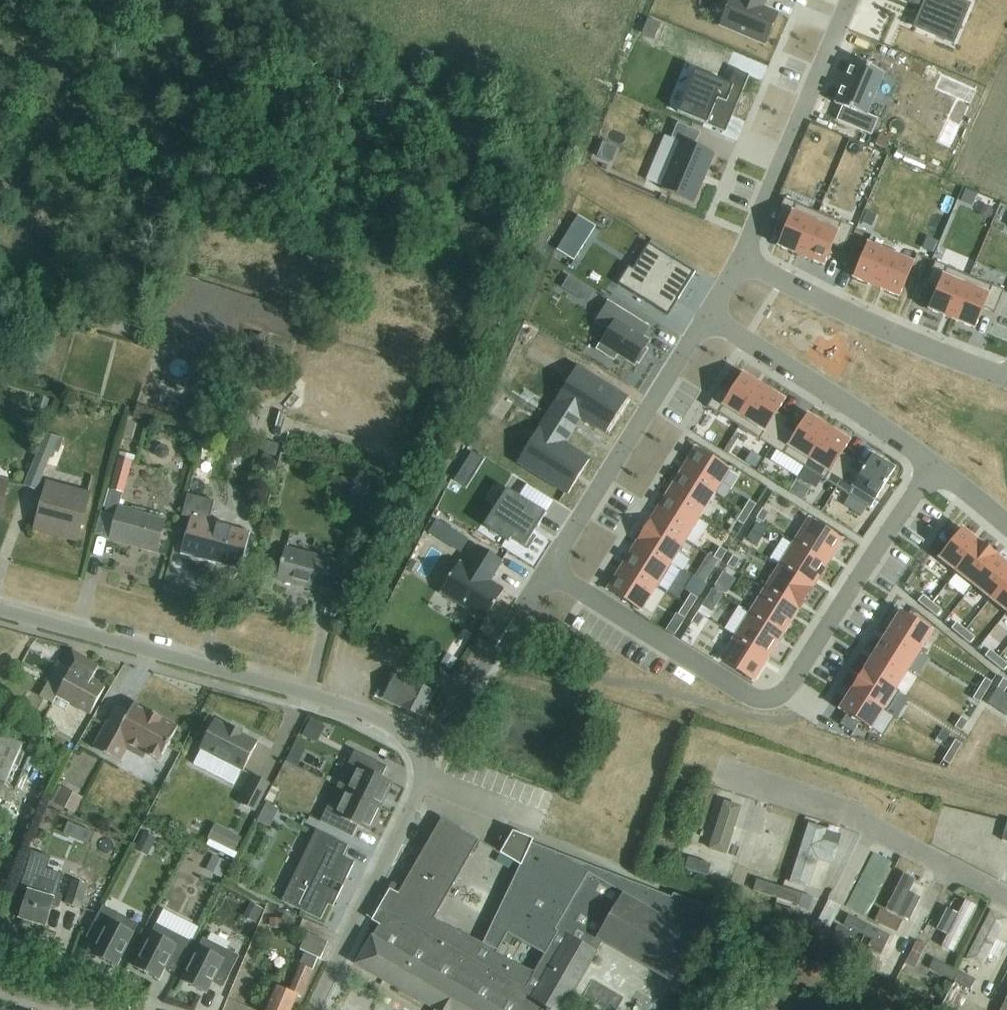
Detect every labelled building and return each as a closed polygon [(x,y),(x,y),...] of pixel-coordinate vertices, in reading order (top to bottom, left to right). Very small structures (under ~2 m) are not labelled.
[(721,27),(765,45),(777,15),(763,9),(767,0),(732,0),(721,27)] [(923,9),(915,28),(936,37),(944,18),(961,25),(969,6),(954,0),(901,0),(923,9)] [(842,89),(835,105),(843,108),(838,121),(871,135),(877,121),(866,116),(884,74),(854,61),(847,78),(846,77),(841,89),(842,89)] [(688,88),(678,113),(707,126),(714,109),(732,117),(749,77),(735,71),(728,85),(707,76),(695,71),(688,88)] [(681,143),(661,190),(694,204),(714,155),(695,147),(701,134),(678,124),(671,139),(681,143)] [(784,200),(775,222),(786,227),(778,247),(801,257),(819,214),(784,200)] [(819,214),(801,257),(824,267),(832,246),(844,251),(853,228),(819,214)] [(628,267),(617,285),(648,304),(668,317),(678,300),(695,273),(673,259),(672,259),(648,244),(636,264),(641,267),(638,273),(628,267)] [(867,245),(853,279),(876,289),(890,255),(867,245)] [(890,255),(876,289),(899,298),(913,264),(890,255)] [(935,263),(926,285),(937,290),(929,311),(952,320),(970,278),(935,263)] [(304,316),(172,273),(156,330),(171,335),(182,334),(196,339),(203,345),(259,366),(269,334),(296,343),(304,316)] [(970,278),(952,320),(975,330),(983,309),(994,314),(1004,292),(970,278)] [(608,303),(595,323),(609,331),(597,350),(614,361),(617,356),(627,362),(634,366),(636,363),(639,364),(647,351),(645,349),(649,343),(642,338),(649,328),(633,318),(608,303)] [(553,400),(544,414),(571,431),(580,417),(603,432),(624,398),(581,371),(560,405),(553,400)] [(720,388),(707,408),(740,428),(765,389),(742,375),(731,394),(720,388)] [(765,389),(740,428),(773,449),(785,429),(784,428),(789,421),(777,414),(785,402),(765,389)] [(544,414),(515,461),(565,493),(586,459),(563,444),(571,431),(544,414)] [(785,429),(773,449),(805,469),(830,430),(807,416),(795,435),(785,429)] [(830,430),(805,469),(838,489),(850,469),(849,468),(854,462),(842,454),(850,442),(830,430)] [(45,434),(24,486),(37,492),(54,452),(59,454),(65,439),(45,434)] [(696,449),(681,473),(715,494),(730,469),(696,449)] [(476,475),(485,460),(472,453),(463,467),(476,475)] [(850,469),(838,489),(870,510),(895,470),(873,457),(861,475),(850,469)] [(166,522),(132,512),(120,509),(132,463),(120,460),(105,517),(117,520),(111,541),(158,554),(166,522)] [(681,473),(667,496),(700,517),(715,494),(681,473)] [(2,519),(11,486),(0,483),(0,518),(2,519)] [(48,484),(45,494),(36,532),(79,543),(91,495),(48,484)] [(507,490),(484,527),(509,543),(511,539),(529,550),(537,538),(533,535),(547,514),(507,490)] [(667,496),(652,520),(685,541),(700,517),(667,496)] [(182,556),(240,572),(250,537),(209,526),(215,505),(189,498),(184,519),(192,521),(182,556)] [(749,501),(743,511),(750,516),(756,505),(749,501)] [(763,509),(756,520),(763,524),(770,514),(763,509)] [(743,511),(736,522),(743,526),(750,516),(743,511)] [(809,519),(794,543),(827,564),(843,540),(809,519)] [(652,520),(637,543),(671,564),(685,541),(652,520)] [(756,526),(748,538),(758,544),(766,531),(756,526)] [(962,530),(939,559),(957,573),(979,544),(962,530)] [(637,543),(623,566),(656,587),(671,564),(637,543)] [(794,543),(779,567),(813,588),(827,564),(794,543)] [(979,544),(957,573),(973,586),(996,558),(979,544)] [(460,563),(441,593),(485,621),(504,591),(488,581),(492,574),(494,575),(503,562),(478,547),(466,567),(460,563)] [(720,548),(714,558),(719,562),(720,563),(727,552),(720,548)] [(348,581),(354,555),(344,553),(341,565),(288,552),(280,583),(333,597),(338,578),(348,581)] [(709,555),(703,565),(713,572),(719,562),(714,558),(709,555)] [(733,556),(727,566),(734,571),(740,561),(733,556)] [(973,586),(990,600),(1006,579),(1006,566),(996,558),(973,586)] [(622,567),(607,591),(641,612),(656,587),(623,566),(622,567)] [(779,567),(765,590),(798,611),(813,588),(779,567)] [(723,572),(714,587),(725,593),(734,579),(723,572)] [(990,600),(1006,613),(1006,579),(990,600)] [(712,590),(702,607),(712,613),(723,596),(712,590)] [(765,590),(750,614),(784,635),(798,611),(765,590)] [(691,595),(684,605),(691,609),(698,599),(691,595)] [(923,596),(918,602),(927,610),(932,604),(923,596)] [(932,604),(927,610),(937,618),(942,611),(932,604)] [(684,605),(678,615),(685,620),(691,609),(684,605)] [(698,613),(691,624),(698,628),(705,618),(698,613)] [(901,613),(888,633),(920,652),(932,632),(901,613)] [(750,614),(736,637),(769,658),(784,635),(750,614)] [(956,623),(951,629),(960,637),(966,631),(956,623)] [(966,631),(960,637),(970,645),(975,639),(966,631)] [(888,633),(876,652),(908,672),(920,652),(888,633)] [(736,637),(720,661),(754,682),(769,658),(736,637)] [(990,651),(985,657),(994,665),(999,658),(990,651)] [(876,652),(864,671),(900,693),(896,690),(908,672),(876,652)] [(106,688),(84,676),(92,663),(73,653),(65,666),(72,670),(58,696),(53,704),(67,711),(71,704),(91,715),(106,688)] [(994,665),(1003,672),(1006,668),(1006,665),(999,658),(994,665)] [(864,671),(852,691),(887,713),(900,693),(864,671)] [(384,699),(422,718),(435,693),(397,675),(384,699)] [(985,679),(979,689),(986,694),(992,683),(985,679)] [(997,690),(1004,694),(1006,689),(1006,682),(1003,679),(997,690)] [(979,689),(972,700),(979,704),(986,694),(979,689)] [(852,691),(840,711),(871,730),(883,711),(887,714),(887,713),(852,691)] [(117,706),(94,749),(120,763),(129,747),(159,763),(168,747),(169,748),(171,744),(170,744),(178,728),(135,704),(130,713),(117,706)] [(322,741),(330,723),(316,717),(308,735),(322,741)] [(961,718),(956,726),(963,731),(968,722),(961,718)] [(229,728),(215,720),(200,750),(243,772),(258,743),(242,734),(243,733),(230,726),(229,728)] [(6,784),(8,783),(23,748),(0,738),(0,799),(6,784)] [(955,741),(949,751),(956,756),(962,745),(955,741)] [(949,751),(943,762),(950,766),(956,756),(949,751)] [(338,787),(381,808),(393,783),(382,778),(387,767),(355,752),(338,787)] [(270,784),(256,776),(241,805),(255,812),(270,784)] [(67,784),(57,803),(78,814),(88,795),(67,784)] [(321,822),(353,838),(358,827),(369,833),(381,808),(338,787),(321,822)] [(279,809),(266,803),(258,821),(270,827),(279,809)] [(710,851),(729,857),(743,811),(725,805),(710,851)] [(390,890),(372,922),(379,926),(357,965),(435,1009),(564,1009),(568,1004),(602,944),(671,984),(705,926),(714,910),(674,895),(672,898),(532,844),(534,840),(513,832),(501,854),(497,852),(497,853),(500,855),(520,866),(487,937),(502,944),(508,934),(544,955),(534,973),(496,955),(498,951),(433,920),(478,842),(481,844),(482,843),(460,830),(461,829),(440,817),(432,834),(433,834),(399,894),(390,890)] [(211,840),(238,852),(246,834),(218,822),(211,840)] [(773,848),(771,854),(780,858),(789,835),(767,825),(760,842),(773,848)] [(811,827),(793,885),(810,890),(819,861),(833,865),(838,848),(824,844),(828,832),(811,827)] [(316,831),(282,902),(321,921),(328,905),(333,908),(340,894),(347,879),(355,863),(343,857),(348,846),(316,831)] [(27,871),(21,890),(29,892),(21,920),(47,927),(53,907),(58,908),(62,893),(57,892),(62,873),(47,869),(50,856),(33,851),(27,871)] [(225,877),(233,860),(215,852),(208,870),(225,877)] [(846,907),(865,916),(893,861),(875,852),(846,907)] [(685,870),(708,877),(712,866),(689,858),(685,870)] [(905,872),(888,907),(910,918),(921,895),(911,890),(917,878),(905,872)] [(753,892),(799,906),(803,895),(782,888),(780,887),(757,880),(753,892)] [(67,904),(81,909),(88,886),(73,882),(67,904)] [(949,935),(944,945),(955,951),(978,906),(967,900),(961,912),(949,906),(937,929),(949,935)] [(828,901),(818,923),(829,929),(840,907),(828,901)] [(798,913),(775,905),(768,928),(791,935),(798,913)] [(97,944),(92,955),(117,968),(139,925),(103,906),(87,938),(97,944)] [(166,907),(160,922),(198,938),(205,923),(166,907)] [(880,910),(874,922),(897,933),(903,922),(880,910)] [(1006,917),(992,910),(970,957),(985,964),(1006,917)] [(882,955),(891,938),(871,928),(870,927),(849,916),(845,926),(850,928),(846,936),(882,955)] [(157,924),(135,967),(160,980),(165,969),(176,974),(192,943),(157,924)] [(318,958),(322,959),(328,943),(309,935),(302,951),(305,953),(288,992),(277,987),(267,1009),(291,1009),(297,997),(301,998),(318,958)] [(239,957),(204,938),(182,981),(207,994),(213,983),(223,988),(239,957)] [(926,946),(917,942),(905,964),(914,969),(926,946)] [(935,960),(930,970),(950,980),(970,991),(975,981),(955,971),(935,960)]
